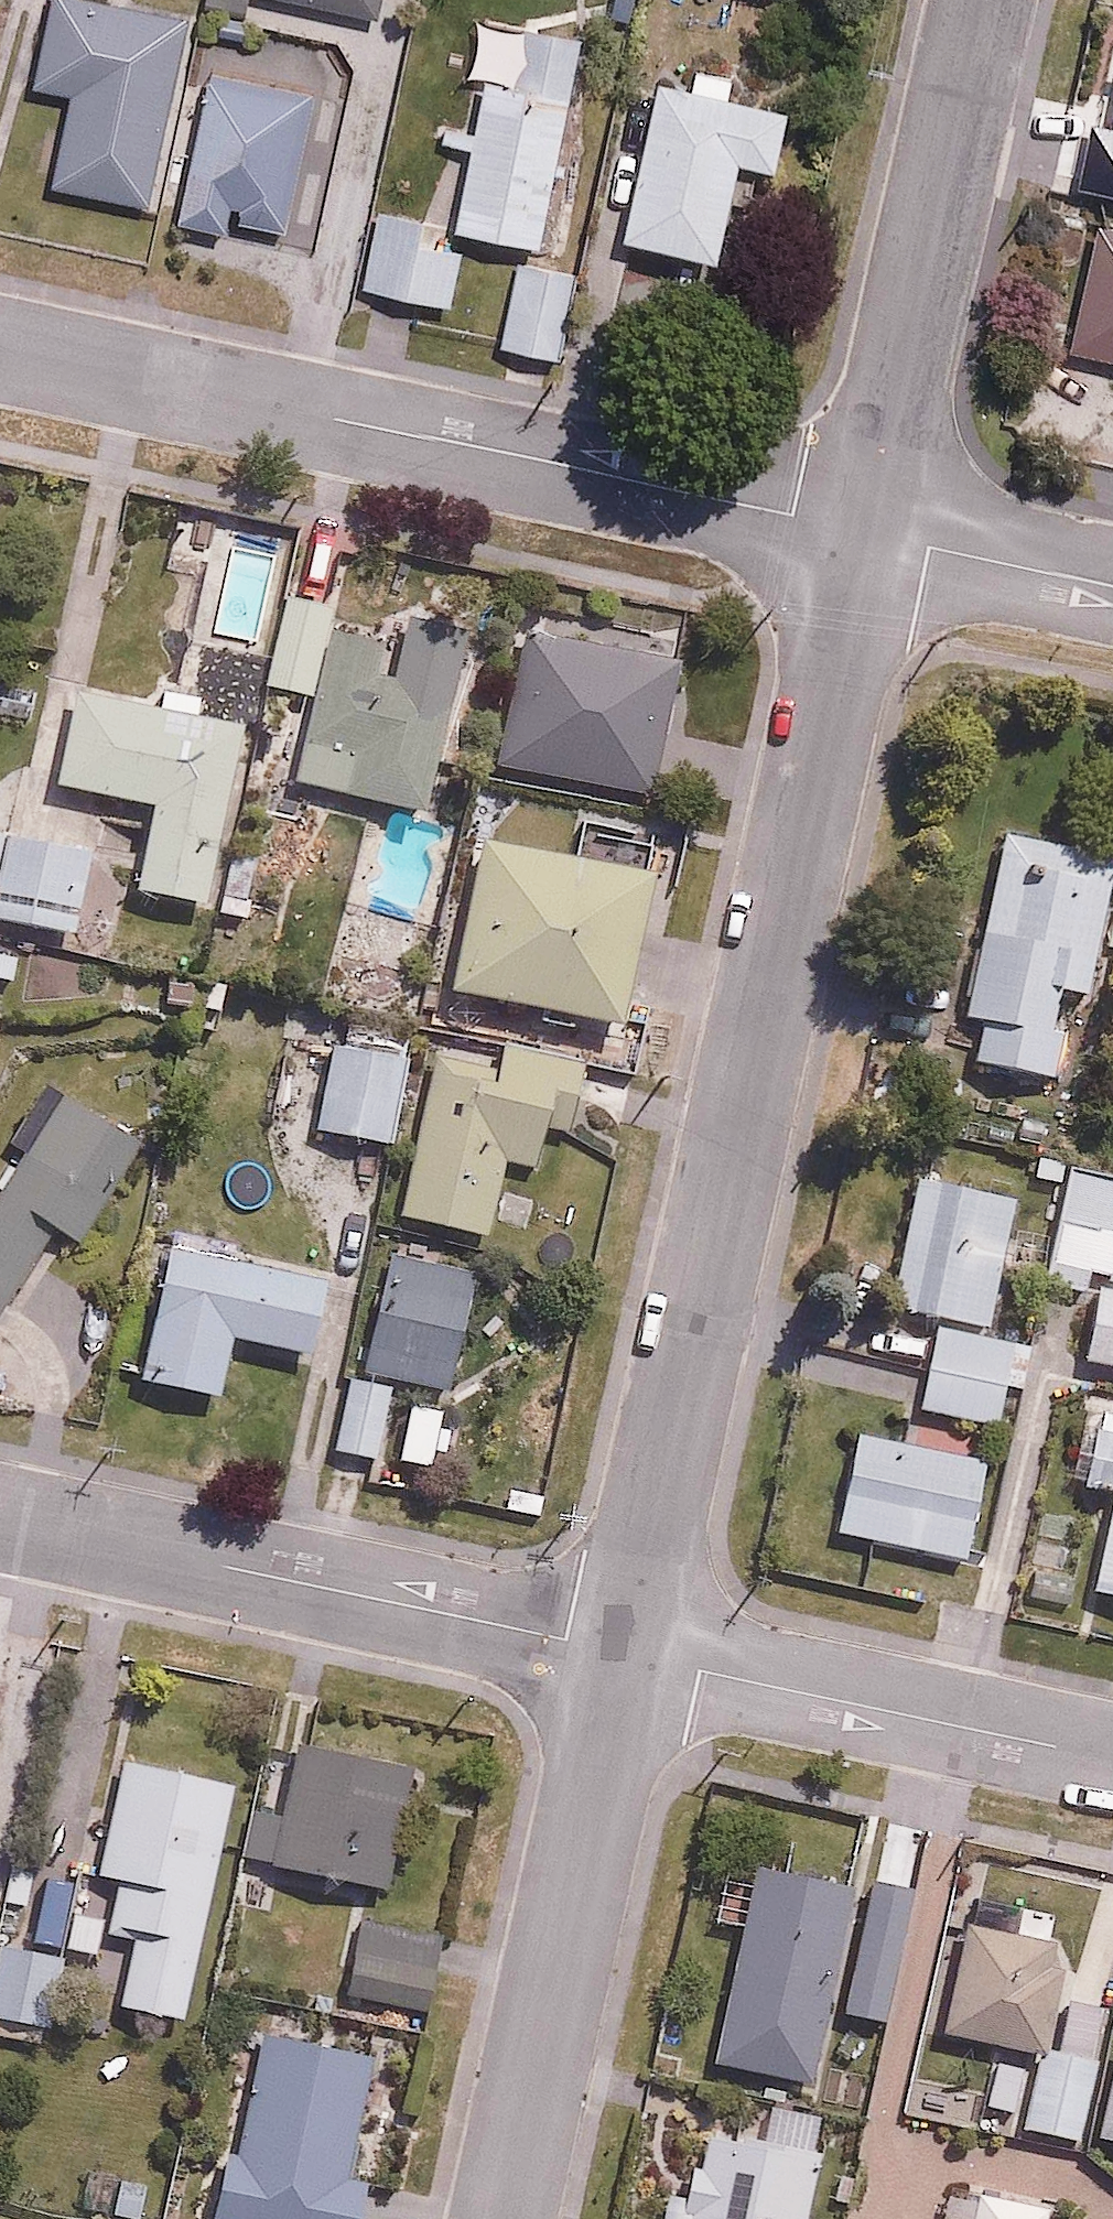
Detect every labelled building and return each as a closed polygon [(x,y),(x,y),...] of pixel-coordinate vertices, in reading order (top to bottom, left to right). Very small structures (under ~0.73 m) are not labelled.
[(124,0),(49,0),(34,82),(77,90),(60,186),(154,203),(188,12),(124,0)] [(393,0),(251,0),(250,12),(390,27),(393,0)] [(586,31),(527,20),(516,76),(487,71),(458,229),(546,245),(586,31)] [(689,83),(661,77),(629,235),(726,255),(745,158),(786,167),(799,105),(737,92),(742,70),(694,60),(689,83)] [(211,67),(181,217),(232,227),(234,217),(288,228),(316,88),(211,67)] [(1112,207),(1112,145),(1065,134),(1048,208),(1109,223),(1112,207)] [(451,300),(464,236),(383,220),(370,284),(451,300)] [(1091,226),(1068,354),(1112,362),(1112,230),(1091,226)] [(566,358),(579,272),(522,263),(509,349),(566,358)] [(280,588),(288,546),(224,533),(205,628),(270,640),(280,588)] [(435,809),(467,645),(345,621),(349,601),(280,588),(270,640),(262,679),(327,692),(309,784),(435,809)] [(685,647),(528,621),(503,768),(660,795),(685,647)] [(80,684),(64,782),(157,798),(142,887),(225,901),(256,714),(80,684)] [(0,824),(0,914),(94,929),(107,840),(0,824)] [(663,864),(485,829),(454,984),(632,1020),(663,864)] [(976,1015),(970,1058),(978,1059),(973,1098),(1030,1105),(1035,1067),(1056,1070),(1063,1025),(1051,1023),(1056,990),(1091,995),(1111,846),(986,829),(961,1013),(976,1015)] [(586,1136),(599,1059),(437,1031),(405,1215),(492,1231),(505,1161),(540,1167),(546,1129),(586,1136)] [(395,1141),(410,1054),(330,1041),(316,1128),(395,1141)] [(159,1136),(73,1082),(0,1197),(0,1329),(63,1229),(89,1246),(159,1136)] [(1069,1169),(1048,1282),(1083,1289),(1087,1272),(1112,1276),(1112,1177),(1069,1169)] [(991,1320),(1008,1191),(908,1179),(892,1308),(991,1320)] [(314,1350),(333,1263),(178,1229),(144,1382),(221,1399),(236,1333),(314,1350)] [(346,1360),(332,1447),(379,1455),(392,1374),(407,1377),(401,1418),(452,1426),(478,1259),(389,1245),(371,1364),(346,1360)] [(1095,1281),(1083,1354),(1112,1359),(1112,1284),(1095,1281)] [(847,1436),(834,1541),(971,1557),(983,1455),(994,1456),(1002,1383),(1024,1386),(1030,1333),(934,1321),(924,1406),(956,1409),(951,1449),(847,1436)] [(1078,1420),(1067,1478),(1112,1486),(1090,1593),(1112,1598),(1112,1427),(1078,1420)] [(262,1810),(249,1856),(392,1894),(427,1764),(311,1732),(288,1817),(262,1810)] [(126,1752),(114,1804),(89,1798),(72,1869),(123,1881),(114,1921),(138,1927),(120,2003),(186,2019),(243,1780),(126,1752)] [(806,2089),(849,1882),(752,1862),(709,2070),(806,2089)] [(889,2026),(914,1893),(855,1883),(830,2015),(889,2026)] [(1042,1966),(1048,1935),(953,1918),(934,2024),(1048,2045),(1062,1969),(1042,1966)] [(443,1936),(351,1919),(336,1998),(428,2015),(443,1936)] [(64,1956),(3,1943),(0,1959),(0,2020),(48,2030),(64,1956)] [(232,2146),(216,2218),(370,2218),(379,2179),(354,2173),(381,2052),(270,2027),(243,2149),(232,2146)] [(1112,2038),(1095,2146),(1112,2149),(1112,2038)] [(1077,2139),(1093,2058),(1040,2048),(1024,2128),(1077,2139)] [(679,2116),(657,2218),(801,2218),(817,2146),(679,2116)] [(971,2180),(963,2218),(1044,2218),(1049,2196),(971,2180)]
